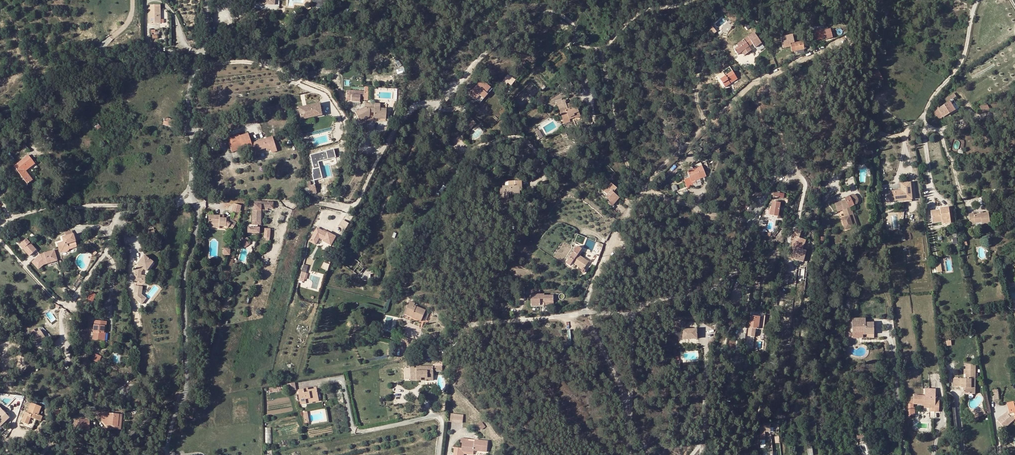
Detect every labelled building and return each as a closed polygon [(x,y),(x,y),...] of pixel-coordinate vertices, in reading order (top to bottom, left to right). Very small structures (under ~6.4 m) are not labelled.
[(148,5),(149,23),(161,23),(160,5),(148,5)] [(281,27),(288,20),(283,16),(276,23),(281,27)] [(823,30),(814,33),(816,40),(825,38),(825,39),(832,37),(830,29),(823,31),(823,30)] [(753,44),(748,37),(736,45),(738,47),(734,50),(738,55),(741,52),(744,56),(751,50),(749,47),(753,44)] [(803,42),(790,44),(792,52),(806,49),(805,46),(804,46),(803,42)] [(875,81),(875,80),(881,77),(878,70),(867,76),(871,83),(875,81)] [(732,72),(725,76),(724,74),(723,72),(717,76),(725,87),(730,83),(729,82),(736,77),(732,72)] [(504,79),(508,82),(508,83),(512,78),(508,75),(504,79)] [(589,78),(581,81),(584,89),(591,87),(589,78)] [(489,86),(482,79),(476,84),(478,86),(479,85),(485,90),(489,86)] [(567,94),(570,93),(571,96),(574,95),(573,92),(576,91),(574,86),(565,89),(567,94)] [(351,102),(360,102),(360,93),(352,93),(352,91),(347,91),(346,98),(352,98),(352,100),(351,102)] [(952,99),(956,97),(954,93),(946,99),(948,102),(937,109),(943,118),(955,110),(949,101),(952,99)] [(568,117),(569,120),(575,118),(575,119),(580,117),(576,106),(574,107),(572,103),(567,105),(565,100),(562,101),(563,103),(557,105),(563,119),(568,117)] [(323,115),(321,103),(300,107),(302,119),(323,115)] [(374,115),(386,115),(386,109),(380,109),(380,104),(364,103),(364,108),(355,112),(360,122),(369,118),(369,109),(374,109),(374,115)] [(989,110),(985,103),(979,106),(983,113),(989,110)] [(164,121),(163,125),(171,127),(172,120),(167,118),(166,122),(164,121)] [(465,128),(474,121),(471,118),(463,125),(465,128)] [(474,121),(465,128),(467,130),(475,122),(474,121)] [(251,144),(248,134),(239,137),(239,135),(228,138),(230,144),(229,144),(231,150),(243,146),(243,149),(244,151),(252,148),(251,144)] [(251,144),(252,148),(254,153),(266,149),(266,152),(270,151),(271,154),(277,152),(272,138),(251,144)] [(314,181),(321,179),(317,162),(335,157),(333,148),(310,155),(313,169),(311,169),(314,181)] [(14,166),(27,184),(33,180),(26,171),(35,164),(29,155),(14,166)] [(693,170),(688,172),(692,182),(706,176),(702,166),(693,170)] [(611,183),(608,180),(600,188),(604,191),(611,183)] [(518,197),(517,189),(522,188),(522,181),(502,182),(502,188),(500,188),(500,198),(509,198),(508,194),(512,193),(512,197),(518,197)] [(307,182),(308,188),(310,195),(317,194),(315,185),(311,186),(310,182),(307,182)] [(616,200),(617,201),(619,198),(617,195),(615,194),(619,190),(611,183),(604,191),(607,195),(605,197),(613,204),(616,200)] [(906,183),(901,184),(901,190),(889,192),(890,201),(903,200),(911,199),(910,188),(906,188),(906,183)] [(849,196),(854,205),(856,204),(857,202),(858,200),(857,198),(856,196),(854,195),(853,195),(852,195),(849,196)] [(844,198),(845,200),(835,203),(838,211),(842,210),(845,218),(842,219),(845,230),(857,226),(852,212),(850,213),(848,208),(851,208),(851,207),(854,205),(849,196),(844,198)] [(772,201),(771,205),(769,215),(778,217),(780,203),(772,201)] [(233,229),(237,222),(240,212),(242,204),(235,202),(232,211),(235,212),(233,219),(227,216),(226,217),(220,218),(220,215),(210,216),(210,223),(215,223),(220,223),(220,225),(227,225),(233,229)] [(261,207),(268,208),(272,208),(273,202),(261,202),(261,205),(255,205),(255,210),(252,210),(252,224),(260,224),(261,210),(261,207)] [(940,210),(931,211),(933,223),(942,222),(941,221),(950,219),(948,207),(942,208),(943,210),(940,210)] [(988,213),(983,213),(980,214),(974,215),(974,213),(968,214),(970,225),(975,224),(975,223),(982,222),(982,224),(990,223),(988,213)] [(339,226),(346,230),(350,223),(343,219),(339,226)] [(331,245),(336,236),(328,232),(327,233),(317,227),(310,241),(315,244),(319,237),(324,240),(323,241),(331,245)] [(799,244),(800,240),(798,240),(799,238),(802,230),(797,228),(792,242),(793,242),(790,252),(804,257),(806,250),(808,245),(804,244),(803,245),(799,244)] [(71,231),(65,233),(66,237),(62,238),(63,242),(57,244),(60,254),(72,250),(72,249),(77,247),(72,234),(71,231)] [(27,238),(21,244),(24,248),(22,250),(29,257),(36,251),(30,244),(28,242),(29,241),(27,238)] [(241,242),(245,247),(249,244),(246,239),(241,242)] [(578,246),(566,263),(570,265),(572,262),(582,269),(581,269),(581,271),(581,272),(582,273),(584,273),(585,272),(585,270),(584,269),(589,262),(578,255),(582,249),(578,246)] [(57,261),(54,251),(45,254),(45,255),(44,255),(44,254),(40,255),(41,258),(38,260),(36,258),(34,261),(40,268),(43,265),(57,261)] [(142,260),(138,265),(139,266),(136,271),(135,282),(142,282),(143,277),(142,277),(142,273),(144,270),(147,272),(153,263),(144,256),(142,260)] [(40,268),(34,261),(31,263),(38,270),(40,268)] [(544,306),(544,301),(553,301),(553,295),(544,296),(544,294),(541,294),(541,288),(530,289),(531,306),(544,306)] [(92,304),(96,294),(90,292),(86,302),(92,304)] [(150,297),(144,294),(137,298),(146,303),(150,297)] [(414,306),(415,304),(410,302),(404,317),(410,320),(411,319),(420,323),(426,311),(414,306)] [(758,328),(760,316),(758,316),(750,315),(748,327),(758,328)] [(863,335),(874,334),(874,322),(866,323),(865,319),(852,319),(852,333),(863,333),(863,335)] [(104,331),(106,331),(107,321),(94,320),(94,325),(93,325),(93,327),(92,340),(103,340),(104,331)] [(682,327),(682,338),(696,338),(696,328),(685,328),(685,321),(681,321),(673,321),(673,327),(682,327)] [(30,333),(37,343),(44,337),(39,330),(35,333),(33,331),(30,333)] [(965,365),(965,370),(965,375),(965,379),(953,379),(953,386),(960,386),(960,385),(963,385),(963,388),(963,393),(975,394),(975,388),(971,388),(971,379),(975,379),(975,365),(965,365)] [(416,378),(416,380),(421,380),(421,378),(433,378),(433,367),(416,367),(416,369),(410,369),(410,379),(416,378)] [(306,403),(306,401),(319,398),(317,389),(308,390),(304,391),(304,389),(298,390),(301,404),(306,403)] [(935,408),(935,412),(939,412),(939,401),(935,401),(935,397),(925,397),(925,395),(913,395),(913,404),(922,405),(929,405),(929,408),(930,408),(935,408)] [(30,417),(35,419),(40,421),(42,416),(38,414),(41,406),(31,402),(27,412),(25,412),(22,422),(23,422),(28,424),(30,417)] [(1013,402),(1007,403),(1008,411),(998,420),(1005,428),(1013,421),(1011,419),(1014,415),(1014,418),(1014,408),(1013,402)] [(196,404),(192,403),(191,409),(188,408),(187,413),(181,412),(180,416),(192,418),(193,411),(195,411),(196,404)] [(118,426),(119,414),(98,412),(98,418),(101,418),(101,420),(105,425),(107,425),(118,426)] [(121,430),(122,414),(119,414),(118,426),(107,425),(107,428),(115,429),(121,430)] [(28,424),(23,422),(22,426),(31,429),(35,419),(30,417),(28,424)] [(78,419),(79,429),(89,428),(89,419),(78,419)] [(770,432),(770,423),(760,423),(760,440),(765,440),(765,432),(770,432)] [(487,452),(488,441),(474,440),(474,442),(468,441),(468,439),(461,438),(460,442),(462,442),(461,448),(454,447),(454,454),(464,454),(468,454),(468,452),(474,453),(474,451),(487,452)]
